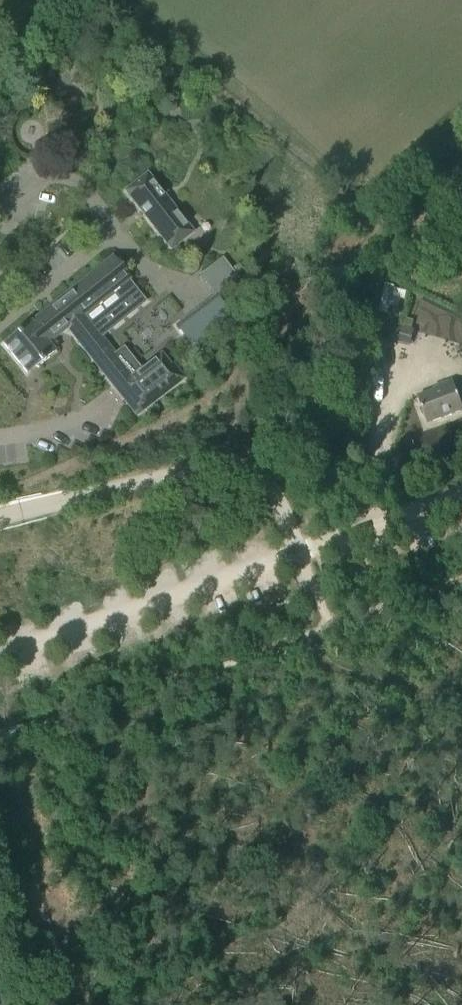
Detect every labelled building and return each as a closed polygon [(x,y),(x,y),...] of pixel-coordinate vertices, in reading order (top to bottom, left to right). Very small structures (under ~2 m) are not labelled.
[(169,250),(190,233),(145,174),(123,191),(169,250)] [(114,354),(101,339),(146,302),(129,279),(112,258),(3,344),(27,374),(55,351),(49,343),(66,329),(136,416),(183,378),(172,364),(170,366),(161,354),(141,369),(123,347),(114,354)] [(216,297),(239,279),(223,258),(200,276),(216,297)] [(234,319),(277,286),(267,272),(222,306),(214,296),(175,327),(194,351),(219,331),(228,342),(243,331),(234,319)] [(395,283),(386,281),(379,308),(378,311),(388,313),(395,283)] [(403,317),(401,325),(411,328),(414,320),(403,317)] [(401,325),(391,322),(390,324),(385,322),(381,336),(386,338),(386,339),(407,345),(411,328),(401,325)] [(461,412),(461,406),(453,380),(434,386),(435,390),(417,396),(426,424),(461,412)]
